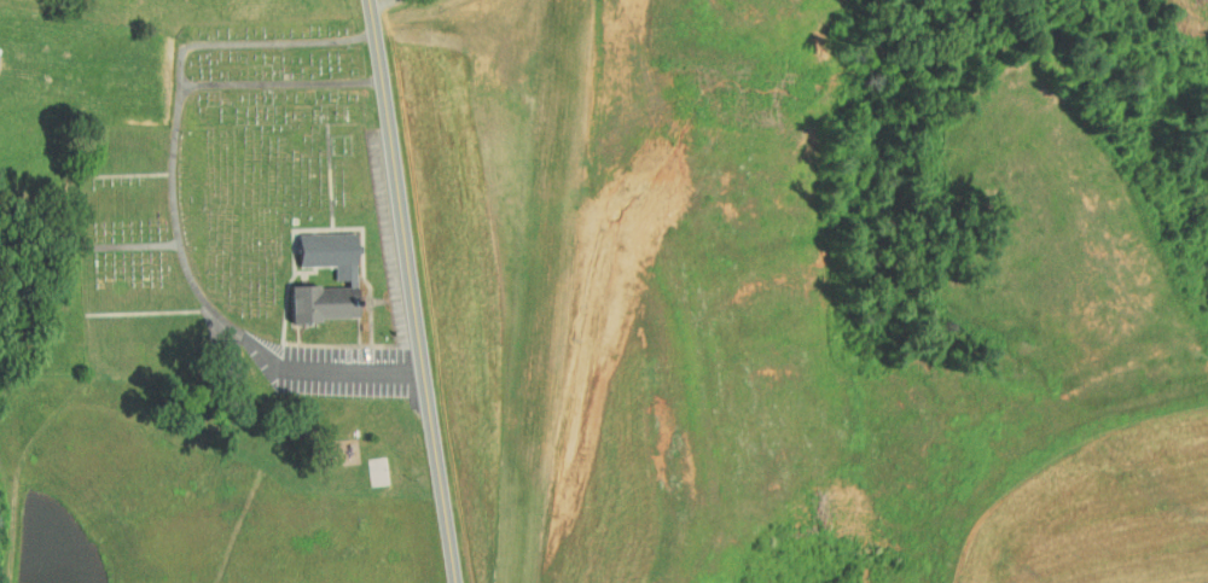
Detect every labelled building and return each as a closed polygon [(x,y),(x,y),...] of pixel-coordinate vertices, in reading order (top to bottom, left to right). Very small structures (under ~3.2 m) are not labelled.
[(283,228),(284,261),(321,260),(321,275),(332,274),(333,280),(276,282),(276,315),(344,314),(341,227),(283,228)]
